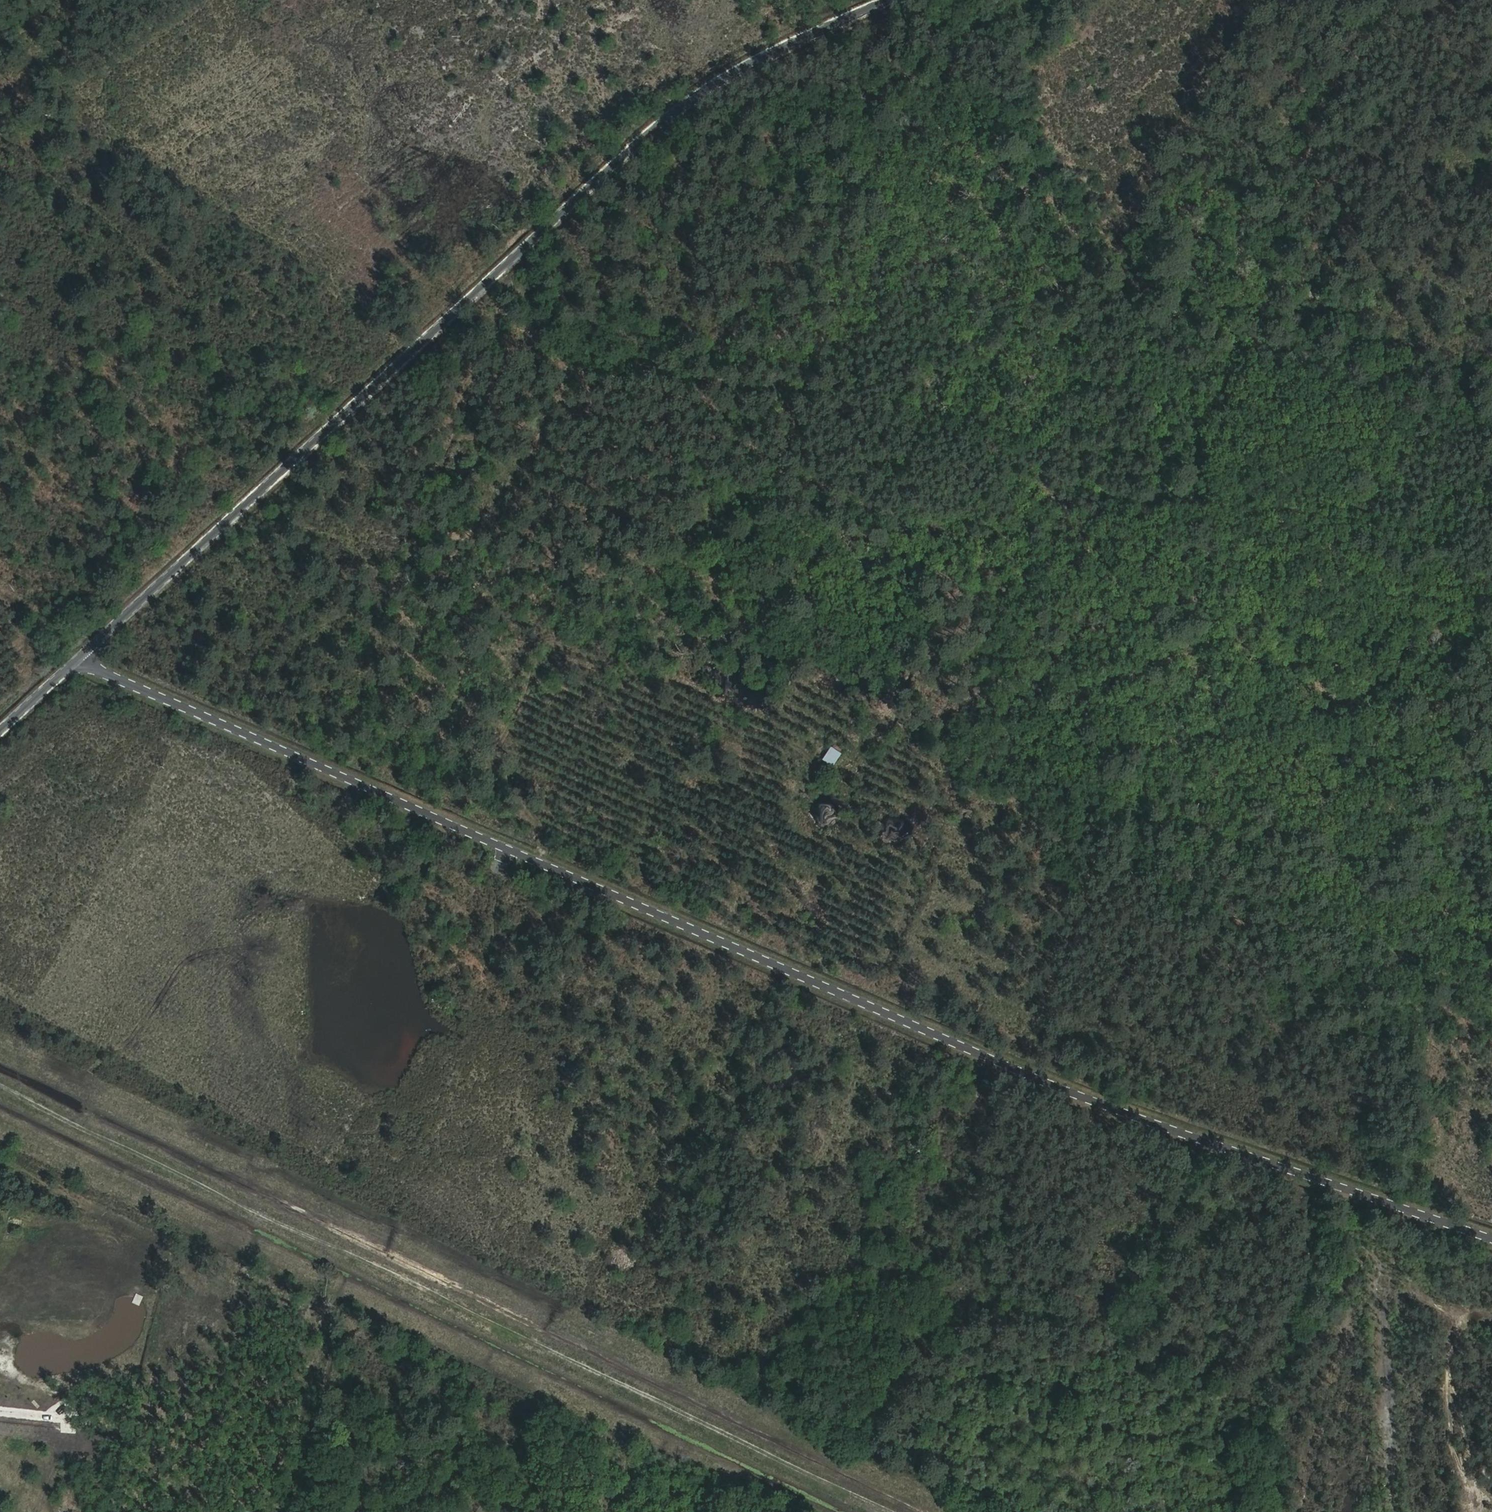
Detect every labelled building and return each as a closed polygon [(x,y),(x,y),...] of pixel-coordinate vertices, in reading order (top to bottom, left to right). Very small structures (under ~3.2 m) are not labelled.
[(821,760),(832,767),(841,754),(829,746),(821,760)]
